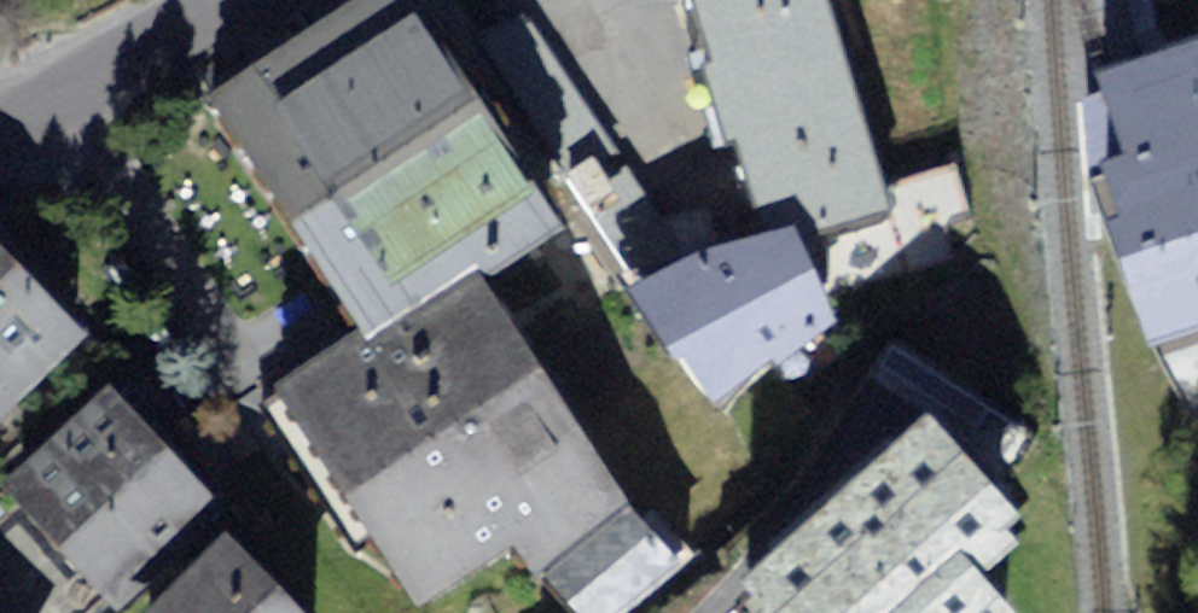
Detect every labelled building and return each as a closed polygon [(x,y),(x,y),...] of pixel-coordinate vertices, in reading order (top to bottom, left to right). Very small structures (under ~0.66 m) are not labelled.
[(215,84),(372,325),(476,258),(554,207),(419,0),(346,0),(215,84)] [(741,201),(871,164),(823,0),(682,0),(741,201)] [(1156,339),(1197,326),(1197,45),(1137,63),(1081,79),(1156,339)] [(633,295),(693,401),(835,323),(776,216),(633,295)] [(372,325),(277,386),(412,596),(612,467),(476,258),(372,325)] [(72,331),(0,259),(0,402),(72,331)] [(0,471),(0,473),(118,590),(215,494),(96,375),(0,471)] [(729,571),(770,612),(1008,612),(986,591),(1041,535),(912,404),(729,571)] [(587,612),(616,612),(681,558),(625,493),(544,562),(587,612)] [(213,523),(122,612),(302,612),(213,523)]
